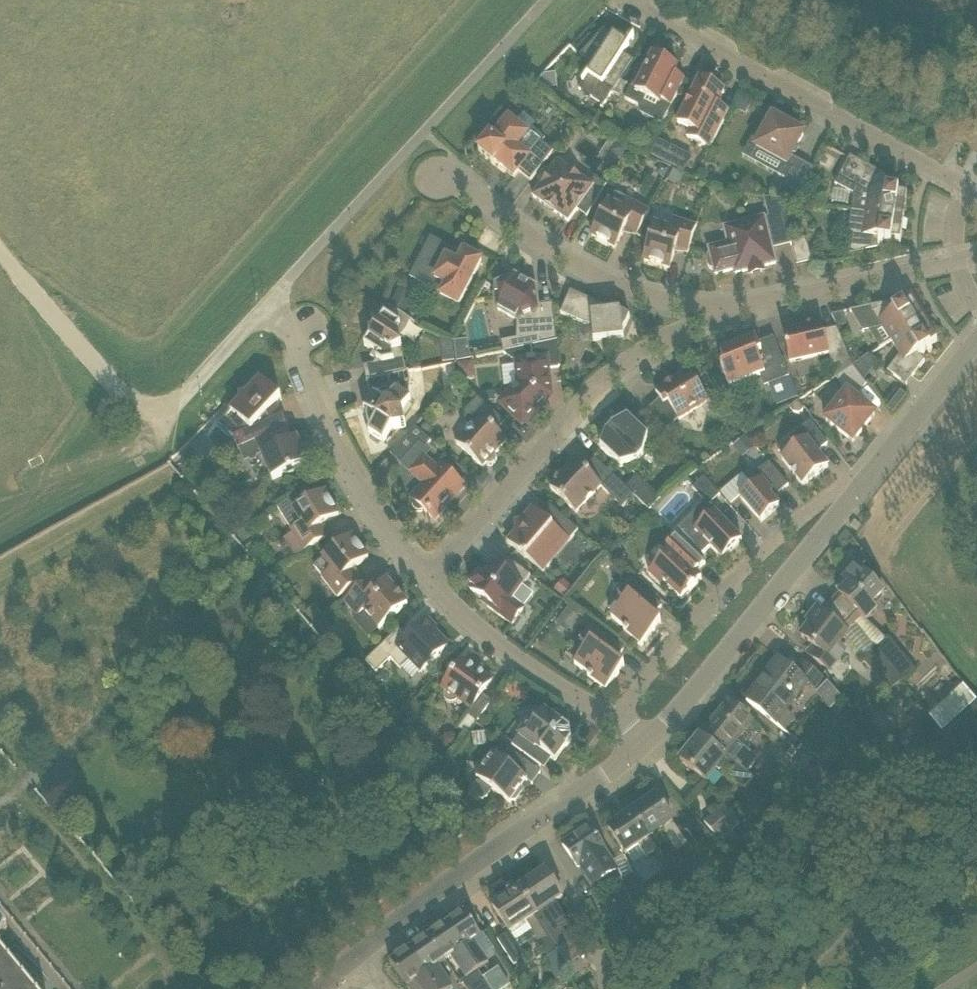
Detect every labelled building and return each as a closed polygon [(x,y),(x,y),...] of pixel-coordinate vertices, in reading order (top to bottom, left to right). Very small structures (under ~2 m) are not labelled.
[(604,30),(599,36),(580,56),(593,68),(579,90),(604,106),(634,60),(623,54),(630,45),(614,35),(613,36),(604,30)] [(672,107),(685,81),(674,75),(678,68),(654,56),(647,70),(641,67),(625,99),(639,106),(643,105),(646,98),(662,106),(664,102),(672,107)] [(546,90),(563,88),(561,72),(545,74),(537,83),(546,90)] [(687,137),(711,149),(729,112),(718,106),(725,92),(700,79),(699,82),(696,82),(691,92),(694,93),(678,123),(691,130),(687,137)] [(746,114),(752,103),(741,97),(735,108),(746,114)] [(603,131),(607,125),(606,118),(599,114),(593,125),(603,131)] [(794,202),(813,168),(792,157),(804,135),(773,118),(757,148),(786,164),(779,176),(787,180),(776,199),(794,202)] [(531,181),(555,152),(544,143),(546,140),(533,129),(528,135),(510,121),(494,140),(492,138),(479,153),(494,165),(496,162),(515,177),(520,171),(531,181)] [(651,155),(662,161),(669,146),(659,141),(651,155)] [(609,154),(616,159),(620,162),(628,150),(617,142),(614,146),(609,154)] [(889,177),(851,156),(839,177),(836,184),(836,185),(853,194),(856,194),(854,211),(904,218),(908,194),(899,193),(900,187),(888,185),(889,177)] [(558,161),(533,197),(569,222),(577,210),(587,217),(607,185),(596,177),(591,184),(558,161)] [(670,170),(661,166),(656,175),(665,179),(670,170)] [(674,185),(681,182),(685,176),(674,170),(668,181),(674,185)] [(626,229),(637,235),(650,212),(628,200),(627,200),(615,193),(592,236),(616,248),(626,229)] [(786,220),(782,201),(764,198),(769,217),(771,224),(786,220)] [(851,254),(850,254),(850,255),(879,249),(879,244),(891,246),(892,240),(901,242),(904,218),(854,211),(852,210),(849,234),(854,235),(851,254)] [(773,250),(765,218),(725,228),(729,244),(710,249),(716,274),(735,270),(736,273),(776,263),(773,250)] [(676,248),(689,252),(697,226),(672,219),(669,231),(655,227),(645,261),(670,269),(676,248)] [(813,262),(808,243),(807,238),(792,242),(792,245),(797,266),(813,262)] [(416,270),(417,270),(447,286),(441,297),(459,306),(482,261),(465,252),(458,263),(448,258),(452,250),(432,239),(416,270)] [(516,278),(495,287),(498,309),(517,320),(516,350),(558,341),(554,303),(537,305),(536,289),(516,278)] [(400,289),(391,305),(406,313),(415,297),(400,289)] [(571,292),(571,293),(562,313),(586,324),(591,324),(594,324),(595,341),(624,338),(624,332),(630,317),(622,313),(621,310),(606,312),(606,307),(571,292)] [(858,309),(871,330),(884,328),(892,341),(925,321),(912,301),(905,305),(902,300),(891,307),(888,303),(858,309)] [(403,349),(399,337),(403,336),(412,321),(397,311),(392,320),(385,315),(379,324),(369,326),(371,337),(365,346),(374,352),(371,357),(377,360),(374,365),(364,367),(367,381),(407,372),(403,349)] [(846,321),(844,313),(833,315),(836,325),(846,321)] [(888,371),(906,385),(925,361),(923,357),(933,351),(930,346),(938,341),(925,321),(892,341),(901,355),(888,371)] [(832,365),(850,357),(838,328),(825,331),(823,323),(815,325),(815,324),(805,326),(805,327),(784,332),(790,362),(829,354),(832,365)] [(764,374),(769,385),(790,377),(775,340),(760,346),(756,337),(721,352),(726,365),(722,367),(730,387),(764,374)] [(471,359),(468,340),(454,341),(457,362),(471,359)] [(516,350),(504,352),(504,354),(519,365),(521,386),(503,404),(523,424),(550,396),(547,369),(561,367),(558,341),(516,350)] [(864,374),(878,368),(873,355),(859,361),(864,374)] [(856,399),(867,385),(853,366),(837,377),(836,377),(848,393),(826,420),(854,442),(875,415),(856,399)] [(365,410),(369,413),(368,415),(367,417),(367,419),(367,421),(368,423),(369,425),(370,427),(372,428),(369,432),(384,442),(392,430),(406,428),(403,414),(412,400),(408,397),(411,392),(411,386),(410,378),(409,372),(407,372),(367,381),(370,395),(374,395),(377,395),(365,410)] [(645,413),(664,434),(679,420),(709,401),(694,378),(690,381),(685,373),(656,392),(660,399),(645,413)] [(287,428),(289,427),(284,417),(279,419),(274,408),(282,400),(262,380),(220,424),(235,438),(234,438),(239,449),(256,441),(287,428)] [(493,393),(484,394),(485,403),(494,402),(493,393)] [(486,405),(479,399),(465,413),(466,424),(470,428),(456,443),(483,468),(487,464),(490,465),(493,465),(496,463),(497,460),(497,457),(495,454),(507,441),(478,414),(486,405)] [(805,410),(799,402),(791,408),(794,412),(801,413),(805,410)] [(607,432),(601,448),(621,467),(637,461),(643,455),(649,438),(629,419),(613,425),(607,432)] [(783,459),(803,486),(829,467),(818,452),(828,444),(811,422),(790,439),(797,448),(783,459)] [(416,427),(404,439),(391,454),(401,463),(420,442),(426,447),(431,441),(416,427)] [(273,479),(308,464),(297,439),(293,440),(287,428),(256,441),(273,479)] [(743,457),(756,447),(746,436),(734,447),(743,457)] [(435,520),(465,488),(441,466),(438,469),(425,457),(411,472),(424,485),(412,498),(414,501),(413,502),(413,505),(414,508),(416,511),(420,512),(423,511),(424,510),(435,520)] [(576,461),(550,489),(577,513),(602,486),(576,461)] [(741,497),(762,522),(780,506),(776,502),(776,496),(786,488),(767,465),(748,481),(753,487),(741,497)] [(710,505),(720,496),(697,472),(689,480),(696,487),(694,489),(710,505)] [(650,511),(661,498),(637,475),(626,488),(634,496),(650,511)] [(626,488),(618,481),(607,492),(623,508),(634,496),(626,488)] [(307,490),(282,505),(285,511),(284,513),(285,516),(287,520),(289,522),(291,523),(293,524),(295,528),(291,530),(293,532),(283,539),(295,558),(328,538),(321,526),(339,515),(326,493),(313,500),(307,490)] [(579,530),(549,505),(540,515),(533,508),(522,522),(524,524),(508,543),(526,558),(527,557),(540,568),(566,538),(570,541),(579,530)] [(722,559),(742,540),(716,512),(696,531),(722,559)] [(851,525),(857,530),(861,524),(855,520),(851,525)] [(240,533),(247,541),(252,537),(254,533),(251,528),(248,527),(240,533)] [(706,563),(678,536),(667,547),(671,551),(649,574),(661,585),(664,582),(682,600),(702,579),(696,573),(706,563)] [(352,571),(369,558),(353,537),(315,566),(323,577),(323,578),(338,598),(360,581),(352,571)] [(531,575),(509,560),(501,570),(491,563),(481,576),(479,575),(470,586),(473,588),(471,591),(490,604),(488,607),(512,625),(524,608),(513,600),(531,575)] [(863,618),(867,621),(877,611),(873,606),(884,594),(856,567),(843,579),(849,585),(839,595),(841,596),(833,604),(855,625),(863,618)] [(380,589),(371,579),(345,602),(358,617),(364,612),(380,629),(408,604),(388,581),(380,589)] [(567,600),(576,589),(564,580),(555,591),(567,600)] [(624,632),(642,646),(661,623),(654,616),(662,607),(631,580),(619,594),(626,601),(612,617),(626,629),(624,632)] [(845,635),(855,625),(833,604),(823,614),(818,610),(809,622),(812,624),(802,636),(819,650),(813,658),(829,670),(845,650),(838,645),(845,636),(845,635)] [(324,616),(316,606),(308,612),(316,622),(324,616)] [(568,610),(564,615),(575,623),(579,618),(568,610)] [(432,624),(427,619),(408,638),(400,629),(381,648),(398,665),(406,656),(422,672),(449,646),(429,626),(432,624)] [(588,646),(575,664),(590,675),(588,677),(607,691),(625,666),(617,661),(625,650),(592,625),(580,641),(588,646)] [(889,638),(887,640),(876,649),(902,682),(916,671),(889,638)] [(358,660),(359,654),(356,648),(350,646),(344,650),(343,656),(346,662),(352,663),(358,660)] [(876,649),(864,659),(863,660),(889,693),(902,682),(876,649)] [(747,701),(776,725),(786,732),(796,718),(786,711),(808,683),(817,689),(818,688),(825,679),(804,663),(796,672),(779,659),(747,701)] [(455,703),(458,700),(471,710),(459,727),(469,734),(492,702),(483,695),(493,681),(464,660),(442,689),(446,691),(445,694),(445,695),(445,698),(446,701),(449,703),(452,704),(455,703)] [(815,692),(830,709),(842,698),(827,681),(815,692)] [(753,721),(730,702),(701,737),(748,775),(748,774),(759,760),(737,741),(753,721)] [(976,732),(976,702),(943,733),(958,753),(976,732)] [(512,746),(541,767),(549,756),(555,761),(566,746),(567,747),(572,739),(571,729),(563,724),(563,725),(545,712),(534,727),(528,723),(512,746)] [(446,736),(442,741),(443,748),(449,751),(456,750),(459,744),(458,738),(453,734),(446,736)] [(701,737),(681,762),(706,782),(717,769),(720,771),(726,764),(734,771),(729,777),(744,789),(753,778),(748,774),(748,775),(701,737)] [(792,737),(782,750),(793,758),(803,746),(792,737)] [(477,778),(479,780),(474,787),(473,793),(483,800),(488,798),(493,791),(510,803),(528,779),(523,775),(530,765),(503,745),(496,756),(494,755),(477,778)] [(454,780),(461,770),(450,763),(443,773),(454,780)] [(689,845),(673,823),(674,822),(656,797),(633,813),(650,839),(651,838),(662,830),(678,853),(689,845)] [(726,806),(705,823),(731,855),(743,844),(732,831),(741,824),(726,806)] [(633,813),(609,829),(626,855),(628,854),(638,846),(645,856),(647,858),(658,850),(651,838),(650,839),(633,813)] [(716,841),(697,820),(686,828),(702,851),(716,841)] [(580,866),(589,879),(595,887),(620,870),(591,827),(563,845),(578,867),(580,866)] [(564,897),(547,872),(520,890),(560,949),(570,943),(547,908),(564,897)] [(635,874),(622,880),(637,915),(650,909),(635,874)] [(510,933),(525,923),(539,944),(541,943),(560,971),(567,966),(556,952),(560,949),(520,890),(493,908),(510,933)] [(637,915),(628,919),(637,941),(660,931),(650,909),(637,915)] [(481,936),(465,912),(447,924),(478,970),(489,963),(474,941),(481,936)] [(467,978),(462,982),(467,988),(496,988),(487,976),(484,978),(478,971),(478,970),(447,924),(428,937),(445,961),(452,956),(459,967),(467,978)] [(526,959),(510,933),(499,940),(515,966),(526,959)] [(428,937),(410,949),(434,984),(438,988),(451,988),(453,987),(446,977),(438,966),(445,961),(428,937)] [(434,984),(410,949),(391,962),(409,988),(438,988),(434,984)] [(25,987),(0,957),(0,988),(26,988),(25,987)] [(496,988),(505,988),(511,985),(499,968),(487,976),(496,988)] [(691,988),(692,988),(711,988),(705,980),(691,988)]
